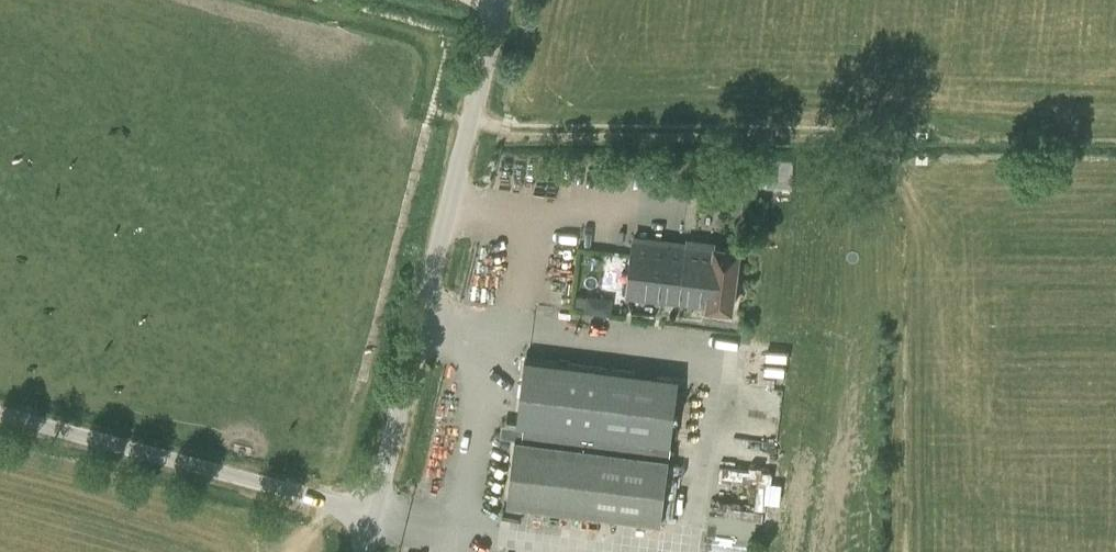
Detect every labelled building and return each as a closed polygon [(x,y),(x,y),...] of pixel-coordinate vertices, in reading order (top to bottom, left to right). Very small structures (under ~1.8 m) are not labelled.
[(740,177),(746,190),(758,183),(752,171),(740,177)] [(708,306),(732,309),(740,249),(687,242),(686,245),(635,238),(628,294),(708,304),(708,306)] [(576,295),(575,304),(585,306),(586,297),(576,295)] [(595,298),(587,297),(585,309),(596,311),(597,302),(595,298)] [(741,333),(740,340),(750,342),(751,334),(741,333)] [(525,358),(517,424),(524,425),(523,438),(515,437),(507,504),(660,523),(679,378),(525,358)] [(766,504),(768,477),(758,476),(755,502),(766,504)]
